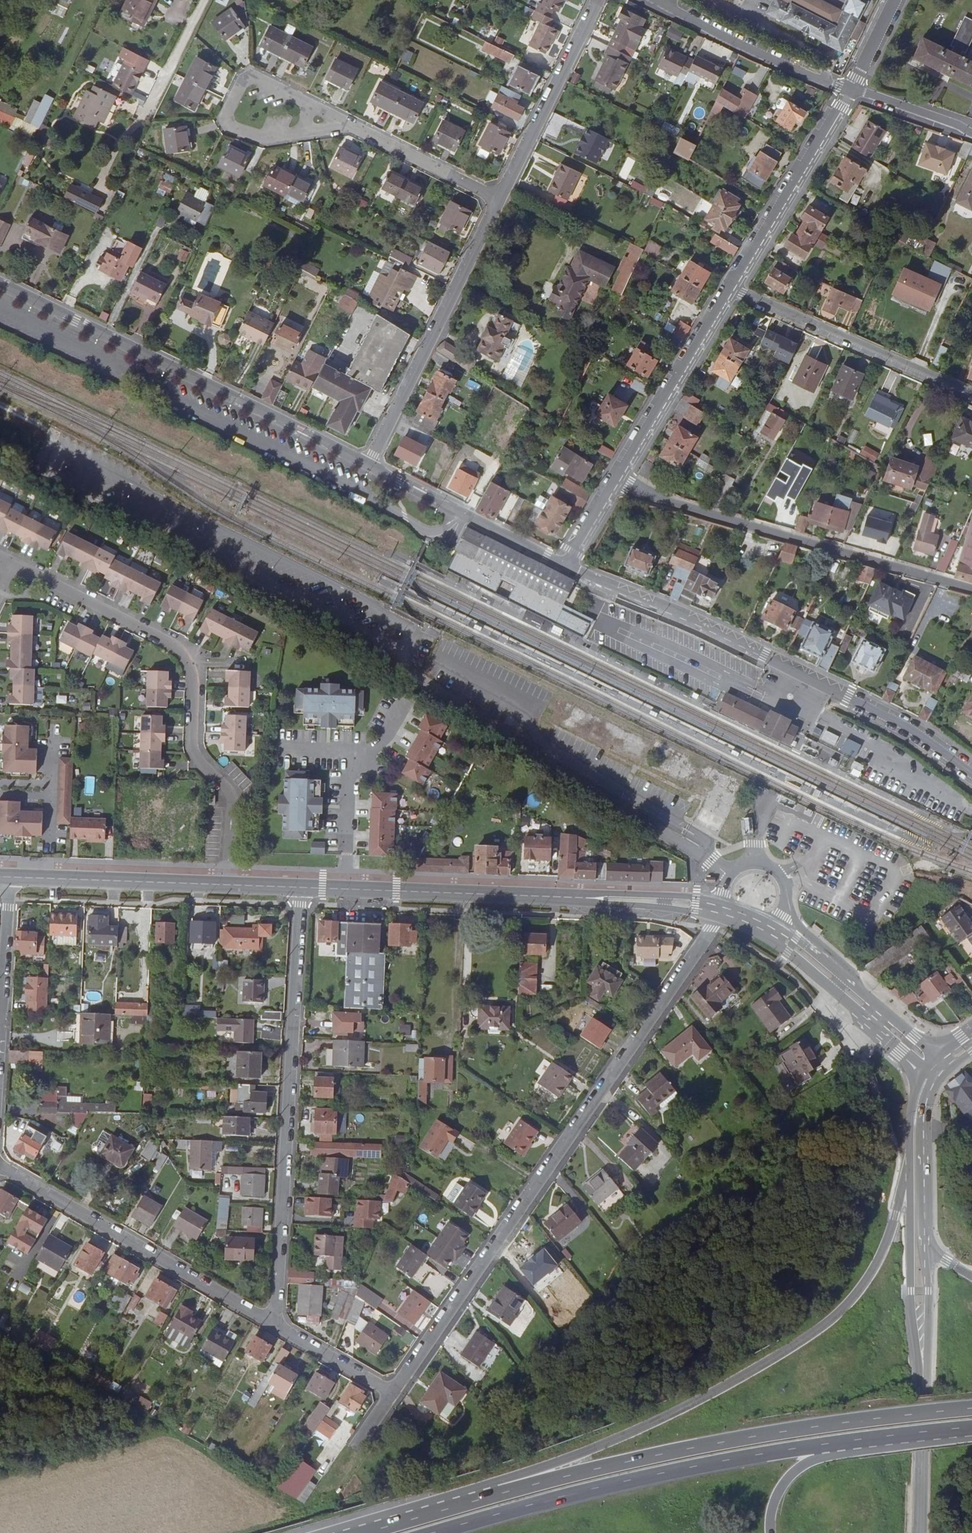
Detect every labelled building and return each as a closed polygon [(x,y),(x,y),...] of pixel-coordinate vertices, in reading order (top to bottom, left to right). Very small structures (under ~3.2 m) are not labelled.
[(157,0),(128,0),(120,15),(143,27),(157,0)] [(540,4),(535,11),(550,18),(554,11),(559,13),(565,1),(565,0),(545,0),(542,5),(540,4)] [(868,3),(861,0),(848,0),(842,11),(821,0),(776,0),(769,14),(814,37),(843,53),(850,38),(859,43),(867,25),(859,21),(868,3)] [(617,18),(620,19),(607,46),(624,55),(627,48),(634,51),(638,43),(631,40),(638,27),(640,29),(645,19),(622,8),(617,18)] [(225,39),(244,26),(233,9),(213,23),(225,39)] [(528,47),(546,55),(551,45),(553,41),(556,41),(560,33),(552,28),(555,21),(550,18),(535,11),(531,19),(540,23),(528,47)] [(951,46),(953,47),(962,52),(965,53),(971,38),(971,21),(965,17),(951,46)] [(288,25),(284,34),(291,37),(295,28),(288,25)] [(302,66),(311,48),(291,37),(284,34),(270,27),(261,45),(302,66)] [(671,27),(667,36),(679,42),(683,33),(671,27)] [(960,57),(951,53),(924,39),(914,58),(947,74),(971,87),(971,63),(960,57)] [(487,42),(482,50),(501,59),(504,51),(491,45),(487,42)] [(631,58),(624,55),(607,46),(603,55),(607,57),(594,82),(614,92),(631,58)] [(962,52),(953,47),(951,53),(960,57),(962,52)] [(113,87),(131,97),(149,62),(124,49),(119,58),(125,62),(122,67),(116,79),(113,87)] [(406,49),(401,59),(409,63),(413,53),(406,49)] [(501,59),(511,64),(515,56),(504,51),(501,59)] [(680,74),(687,78),(694,63),(687,60),(686,61),(678,58),(679,56),(668,51),(659,68),(678,78),(680,74)] [(717,85),(724,70),(697,57),(694,63),(687,78),(686,79),(695,84),(697,81),(700,82),(702,78),(717,85)] [(194,109),(215,68),(197,58),(176,99),(194,109)] [(357,70),(337,59),(327,79),(347,89),(357,70)] [(116,79),(122,67),(118,65),(115,66),(111,75),(112,77),(116,79)] [(736,66),(732,73),(743,79),(747,72),(736,66)] [(528,94),(537,75),(521,67),(511,86),(528,94)] [(577,85),(582,76),(574,73),(570,82),(577,85)] [(377,104),(386,86),(381,83),(371,101),(377,104)] [(422,104),(386,86),(377,104),(413,122),(422,104)] [(102,125),(116,98),(95,87),(91,94),(87,92),(86,94),(90,96),(85,106),(81,104),(77,112),(81,114),(102,125)] [(523,110),(515,105),(519,95),(503,87),(494,106),(502,110),(501,110),(518,119),(523,110)] [(743,88),(739,98),(722,90),(717,103),(723,106),(744,119),(757,96),(743,88)] [(42,102),(34,99),(24,121),(40,128),(54,98),(46,94),(42,102)] [(90,96),(86,94),(81,104),(85,106),(90,96)] [(777,109),(780,110),(786,101),(781,98),(778,99),(774,104),(775,107),(777,109)] [(19,109),(0,99),(0,124),(9,128),(19,109)] [(798,122),(804,113),(786,101),(780,110),(777,109),(775,113),(780,116),(778,122),(791,130),(797,121),(798,122)] [(19,109),(16,116),(24,120),(27,114),(19,109)] [(454,151),(464,132),(443,121),(433,140),(454,151)] [(851,148),(870,159),(886,132),(867,121),(851,148)] [(499,153),(509,132),(490,123),(480,143),(499,153)] [(671,134),(674,128),(665,123),(662,130),(671,134)] [(189,149),(186,126),(165,128),(168,151),(189,149)] [(677,137),(680,131),(674,128),(671,134),(677,137)] [(604,147),(607,140),(585,129),(582,136),(584,137),(579,147),(577,146),(574,153),(595,164),(600,155),(603,154),(605,150),(604,147)] [(21,150),(30,153),(35,142),(27,138),(21,150)] [(680,141),(673,155),(687,163),(694,149),(680,141)] [(766,181),(765,180),(776,162),(777,163),(783,152),(768,142),(762,153),(761,153),(757,159),(755,157),(747,170),(751,172),(745,181),(760,190),(766,181)] [(971,147),(971,145),(966,142),(959,157),(966,160),(971,147)] [(948,175),(956,154),(946,151),(946,149),(938,147),(937,148),(927,144),(920,165),(948,175)] [(239,176),(249,157),(229,146),(219,165),(239,176)] [(477,156),(487,160),(490,152),(480,148),(477,156)] [(345,167),(351,154),(341,149),(331,167),(342,173),(345,167)] [(355,171),(361,159),(351,154),(345,167),(355,171)] [(854,160),(852,163),(845,158),(831,181),(845,190),(851,194),(857,184),(865,171),(859,167),(860,164),(854,160)] [(566,201),(580,174),(560,165),(547,192),(566,201)] [(308,206),(318,187),(276,166),(267,185),(308,206)] [(355,171),(345,167),(342,173),(352,178),(355,171)] [(971,169),(956,202),(971,209),(971,208),(971,170),(971,169)] [(390,173),(383,185),(417,202),(423,189),(390,173)] [(156,194),(168,197),(172,184),(161,180),(156,194)] [(849,204),(860,186),(857,184),(851,194),(845,190),(840,199),(849,204)] [(415,205),(417,202),(383,185),(382,188),(415,205)] [(65,199),(96,214),(102,202),(71,186),(65,199)] [(193,198),(205,204),(211,193),(198,187),(194,196),(193,198)] [(739,200),(723,190),(713,206),(732,218),(739,205),(737,204),(739,200)] [(193,198),(194,196),(186,192),(175,215),(183,218),(185,216),(197,222),(205,204),(193,198)] [(651,203),(662,208),(665,203),(654,198),(651,203)] [(471,211),(452,202),(445,216),(464,225),(471,211)] [(722,230),(724,231),(732,218),(713,206),(705,220),(715,226),(714,228),(721,232),(722,230)] [(803,219),(806,221),(801,229),(826,243),(828,239),(819,234),(828,219),(810,208),(803,219)] [(102,223),(104,218),(96,215),(94,219),(102,223)] [(461,231),(464,225),(445,216),(442,223),(461,231)] [(37,241),(36,243),(59,254),(68,237),(60,233),(53,229),(31,218),(24,232),(32,236),(31,238),(37,241)] [(10,227),(0,222),(0,248),(10,227)] [(53,229),(60,233),(63,228),(62,224),(59,223),(55,224),(53,229)] [(814,242),(823,248),(826,243),(801,229),(795,237),(793,235),(786,247),(804,258),(814,242)] [(909,247),(920,253),(929,235),(926,233),(924,235),(918,232),(909,247)] [(739,248),(727,241),(715,234),(711,241),(735,256),(739,248)] [(727,241),(739,248),(743,242),(731,235),(727,241)] [(645,252),(658,259),(663,247),(650,241),(645,252)] [(420,261),(440,271),(450,252),(430,242),(420,261)] [(119,260),(108,255),(105,260),(101,258),(97,265),(102,267),(100,271),(121,281),(129,266),(133,268),(142,249),(128,243),(119,260)] [(182,249),(178,259),(186,262),(190,251),(182,249)] [(605,287),(614,268),(580,251),(571,269),(568,267),(558,288),(556,287),(550,298),(562,304),(558,313),(569,319),(589,279),(605,287)] [(613,291),(623,296),(642,258),(631,253),(613,291)] [(417,276),(402,269),(405,263),(396,259),(394,264),(388,277),(381,273),(369,297),(375,300),(373,304),(381,308),(382,305),(393,311),(400,298),(397,297),(399,292),(402,294),(404,289),(409,292),(417,276)] [(318,271),(298,260),(295,265),(302,269),(314,277),(318,271)] [(381,273),(388,277),(394,264),(387,260),(381,273)] [(943,264),(935,260),(926,280),(939,286),(933,299),(937,301),(952,268),(943,264)] [(784,275),(789,267),(779,261),(774,269),(773,268),(765,281),(783,292),(791,279),(784,275)] [(710,273),(691,262),(682,277),(701,288),(710,273)] [(364,294),(369,297),(381,273),(375,270),(364,294)] [(926,308),(929,309),(933,299),(939,286),(926,280),(904,270),(894,293),(896,294),(926,308)] [(156,304),(166,286),(139,273),(130,293),(137,297),(139,295),(156,304)] [(692,303),(701,288),(682,277),(673,292),(692,303)] [(861,301),(847,294),(833,288),(824,310),(833,314),(838,304),(856,313),(861,301)] [(345,296),(356,302),(360,295),(349,289),(345,296)] [(128,297),(154,310),(156,304),(139,295),(137,297),(130,293),(128,297)] [(926,308),(896,294),(894,298),(924,312),(926,308)] [(204,296),(200,306),(186,299),(181,309),(205,321),(204,324),(213,328),(214,327),(223,332),(234,311),(204,296)] [(338,308),(351,316),(358,303),(356,302),(345,296),(338,308)] [(264,347),(274,326),(248,313),(239,332),(256,341),(255,343),(264,347)] [(496,348),(510,320),(497,314),(490,329),(486,327),(482,336),(482,337),(477,349),(496,359),(501,350),(496,348)] [(403,344),(408,334),(376,315),(370,328),(403,344)] [(691,329),(684,325),(676,336),(684,341),(691,329)] [(292,353),(301,335),(281,326),(273,344),(292,353)] [(754,335),(762,338),(766,330),(758,327),(754,335)] [(370,328),(356,355),(389,372),(403,344),(370,328)] [(760,346),(763,352),(771,349),(777,351),(774,357),(790,364),(798,344),(767,331),(760,346)] [(239,332),(237,335),(255,343),(256,341),(239,332)] [(230,345),(230,339),(225,338),(221,341),(221,347),(225,349),(230,345)] [(743,347),(730,339),(721,354),(740,366),(749,350),(746,349),(747,347),(744,345),(743,347)] [(435,352),(450,361),(469,372),(475,362),(444,343),(437,348),(435,352)] [(647,376),(656,361),(637,349),(628,364),(647,376)] [(310,351),(302,366),(294,362),(285,381),(309,393),(313,386),(325,363),(327,360),(310,351)] [(431,359),(447,366),(450,361),(435,352),(431,359)] [(712,370),(731,381),(740,366),(721,354),(712,370)] [(370,386),(380,391),(389,372),(356,355),(347,374),(325,363),(313,386),(339,399),(327,424),(345,433),(356,408),(359,410),(370,386)] [(814,392),(826,366),(805,356),(798,373),(802,375),(797,384),(814,392)] [(937,372),(943,360),(936,356),(930,369),(937,372)] [(755,368),(748,364),(745,369),(752,373),(755,368)] [(852,399),(863,375),(843,366),(832,391),(852,399)] [(749,377),(752,373),(745,369),(742,374),(749,377)] [(455,381),(437,372),(427,392),(453,404),(455,399),(446,394),(448,391),(450,392),(455,381)] [(797,384),(802,375),(798,373),(793,383),(797,384)] [(272,407),(279,392),(282,387),(271,381),(261,402),(272,407)] [(891,395),(879,390),(866,416),(893,429),(903,408),(889,401),(891,395)] [(280,411),(288,396),(279,392),(272,407),(280,411)] [(453,405),(453,404),(427,392),(418,411),(419,412),(417,418),(405,411),(400,422),(415,429),(420,419),(426,422),(428,417),(435,420),(441,409),(443,410),(444,407),(450,410),(453,405)] [(693,406),(697,399),(687,392),(683,399),(693,406)] [(615,427),(628,406),(609,394),(596,415),(615,427)] [(705,413),(693,406),(683,399),(675,412),(698,425),(705,413)] [(783,421),(787,414),(779,409),(775,416),(770,413),(761,432),(773,439),(778,430),(779,430),(784,422),(783,421)] [(970,422),(962,417),(952,438),(962,442),(961,443),(971,448),(971,421),(970,422)] [(425,447),(416,443),(421,432),(415,429),(400,422),(395,433),(404,437),(395,455),(416,466),(425,447)] [(687,431),(679,426),(670,440),(689,452),(698,437),(691,433),(692,431),(689,429),(687,431)] [(932,433),(923,434),(924,446),(933,445),(932,433)] [(673,463),(680,467),(689,452),(670,440),(661,455),(669,460),(668,463),(672,465),(673,463)] [(611,450),(603,445),(599,451),(607,456),(611,450)] [(564,477),(567,473),(582,482),(592,465),(564,446),(551,468),(564,477)] [(875,460),(879,455),(865,447),(862,453),(875,460)] [(613,459),(616,453),(611,450),(607,456),(613,459)] [(702,454),(700,458),(708,464),(711,459),(702,454)] [(916,468),(917,466),(891,458),(884,479),(909,488),(910,485),(925,490),(939,460),(928,455),(921,469),(916,468)] [(769,495),(778,500),(780,496),(787,499),(789,496),(798,500),(813,469),(788,457),(769,495)] [(730,476),(708,464),(700,458),(697,463),(727,481),(730,476)] [(648,479),(656,466),(646,460),(638,473),(648,479)] [(487,473),(494,477),(501,466),(493,461),(487,473)] [(467,497),(478,475),(461,466),(450,488),(467,497)] [(591,494),(565,480),(562,487),(588,501),(591,494)] [(476,510),(493,519),(509,491),(491,482),(476,510)] [(726,483),(722,490),(726,493),(731,485),(726,483)] [(582,509),(588,501),(562,487),(558,493),(573,500),(572,503),(582,509)] [(732,496),(726,493),(722,490),(713,508),(724,511),(732,496)] [(911,511),(915,513),(923,497),(918,495),(911,511)] [(572,506),(553,496),(544,510),(563,521),(572,506)] [(14,506),(0,500),(0,526),(3,527),(12,509),(14,506)] [(811,522),(826,527),(832,507),(816,503),(811,522)] [(844,524),(847,511),(832,507),(826,527),(842,531),(843,528),(844,524)] [(891,521),(893,514),(870,507),(868,515),(891,521)] [(10,530),(19,535),(28,517),(12,509),(3,527),(2,530),(9,533),(10,530)] [(548,530),(554,534),(563,521),(544,510),(537,523),(542,527),(541,529),(547,532),(548,530)] [(852,527),(858,514),(847,511),(844,524),(852,527)] [(931,514),(915,548),(933,557),(942,538),(933,534),(940,518),(931,514)] [(801,515),(796,532),(803,533),(808,517),(807,517),(801,515)] [(33,546),(43,525),(28,517),(19,535),(27,539),(26,542),(33,546)] [(867,517),(862,534),(878,539),(877,542),(886,544),(891,523),(867,517)] [(965,541),(955,577),(971,581),(971,519),(965,541)] [(50,551),(60,533),(43,525),(33,546),(40,549),(41,546),(50,551)] [(457,550),(476,559),(487,538),(468,528),(457,550)] [(76,561),(85,543),(69,535),(59,555),(65,559),(67,556),(76,561)] [(564,603),(574,583),(487,538),(476,559),(564,603)] [(935,571),(944,574),(958,542),(952,540),(944,558),(942,557),(935,571)] [(90,571),(100,551),(85,543),(76,561),(85,565),(84,569),(90,571)] [(796,546),(785,543),(778,559),(792,564),(796,546)] [(682,592),(690,575),(700,555),(679,545),(670,565),(678,569),(674,578),(682,582),(680,586),(676,584),(670,598),(678,602),(682,592)] [(624,568),(648,577),(656,558),(632,549),(624,568)] [(116,562),(117,560),(100,551),(90,571),(96,575),(97,571),(108,577),(116,562)] [(131,570),(116,562),(106,580),(115,584),(113,588),(120,591),(131,570)] [(855,579),(869,586),(877,570),(861,565),(855,579)] [(147,579),(131,570),(120,591),(127,595),(129,592),(138,596),(147,579)] [(713,596),(717,584),(690,575),(682,592),(685,594),(687,590),(696,593),(706,596),(707,594),(713,596)] [(162,587),(147,579),(138,596),(146,601),(145,604),(152,607),(162,587)] [(879,582),(869,604),(870,605),(868,609),(887,618),(889,614),(891,615),(892,613),(904,619),(915,594),(903,588),(901,592),(879,582)] [(179,614),(189,596),(172,588),(162,609),(169,612),(170,609),(179,614)] [(678,602),(691,606),(696,593),(687,590),(685,594),(682,592),(678,602)] [(204,604),(189,596),(179,614),(188,618),(187,622),(194,625),(204,604)] [(785,632),(793,613),(771,602),(761,620),(785,632)] [(211,632),(220,637),(229,619),(213,611),(202,632),(209,635),(211,632)] [(10,634),(34,635),(34,618),(14,617),(14,626),(10,626),(10,634)] [(795,628),(799,629),(805,619),(801,617),(795,628)] [(831,643),(836,632),(805,618),(805,619),(799,629),(798,633),(806,637),(801,648),(821,659),(818,666),(828,671),(838,650),(840,648),(831,643)] [(226,644),(234,648),(245,627),(229,619),(220,637),(228,641),(226,644)] [(61,641),(77,650),(88,629),(81,625),(79,628),(70,624),(61,641)] [(261,635),(245,627),(234,648),(241,651),(243,648),(252,653),(261,635)] [(95,654),(102,640),(93,636),(95,632),(88,629),(77,650),(93,658),(95,654)] [(34,635),(10,634),(10,642),(14,642),(13,652),(33,652),(34,635)] [(846,641),(848,635),(846,634),(840,648),(838,650),(844,653),(849,643),(846,641)] [(873,671),(886,646),(864,636),(852,661),(873,671)] [(111,662),(121,642),(114,638),(112,641),(104,637),(102,640),(95,654),(111,662)] [(128,645),(121,642),(111,662),(126,671),(135,653),(127,649),(128,645)] [(13,652),(13,660),(9,660),(8,669),(12,669),(32,670),(33,652),(13,652)] [(933,689),(943,667),(915,653),(904,675),(910,678),(909,680),(921,685),(922,684),(933,689)] [(963,656),(960,662),(966,666),(969,660),(963,656)] [(971,672),(971,669),(966,666),(960,662),(953,675),(959,679),(966,683),(971,672)] [(35,688),(36,670),(32,670),(12,669),(12,677),(16,677),(15,687),(35,688)] [(149,690),(172,691),(172,684),(169,684),(169,673),(149,673),(149,690)] [(250,691),(251,673),(227,673),(227,681),(231,681),(231,691),(250,691)] [(959,679),(953,675),(950,681),(955,685),(959,679)] [(890,701),(898,686),(891,682),(883,698),(890,701)] [(35,688),(15,687),(15,698),(11,697),(11,705),(34,706),(35,688)] [(306,718),(306,729),(309,729),(317,729),(324,729),(339,729),(345,729),(354,730),(357,730),(357,718),(357,713),(365,714),(365,710),(365,694),(357,694),(357,693),(341,693),(341,688),(322,688),(322,693),(306,693),(306,694),(298,694),(298,709),(298,713),(306,713),(306,718)] [(172,691),(149,690),(148,708),(168,709),(168,699),(172,699),(172,691)] [(250,691),(231,691),(230,701),(226,700),(226,708),(250,709),(250,691)] [(57,693),(56,700),(66,702),(67,694),(57,693)] [(722,705),(720,710),(791,745),(792,742),(795,737),(797,732),(799,728),(789,724),(790,721),(781,717),(772,713),(771,715),(746,703),(727,694),(722,705)] [(920,715),(927,720),(936,704),(929,700),(920,715)] [(971,721),(971,701),(962,713),(971,721)] [(296,717),(306,718),(306,713),(298,713),(298,709),(296,709),(296,717)] [(357,718),(366,718),(367,710),(365,710),(365,714),(357,713),(357,718)] [(423,786),(431,772),(427,770),(443,743),(440,741),(447,727),(426,715),(418,729),(421,731),(406,758),(410,760),(402,774),(423,786)] [(142,734),(165,735),(166,727),(162,727),(162,717),(143,716),(142,734)] [(223,735),(244,736),(245,718),(227,717),(227,727),(223,727),(223,735)] [(85,720),(77,722),(80,732),(88,729),(85,720)] [(6,752),(5,771),(38,773),(39,749),(29,749),(30,726),(7,725),(7,735),(4,735),(4,752),(6,752)] [(835,745),(839,736),(826,729),(821,738),(835,745)] [(165,743),(165,735),(142,734),(142,751),(161,752),(161,742),(165,743)] [(244,736),(223,735),(222,743),(226,743),(226,753),(243,753),(244,736)] [(861,744),(846,737),(840,750),(855,757),(861,744)] [(161,762),(161,752),(142,751),(141,769),(164,770),(165,762),(161,762)] [(58,823),(72,823),(72,818),(75,759),(61,758),(58,823)] [(855,762),(852,768),(862,772),(865,767),(855,762)] [(307,781),(311,781),(311,771),(303,771),(303,773),(307,773),(307,781)] [(303,773),(288,772),(287,780),(286,796),(280,796),(280,814),(285,815),(285,831),(285,839),(301,839),(304,840),(305,832),(309,832),(321,833),(321,830),(321,821),(321,814),(322,799),(322,793),(322,785),(323,781),(311,781),(307,781),(307,773),(303,773)] [(95,793),(94,777),(85,777),(86,793),(95,793)] [(458,807),(466,793),(458,788),(450,803),(458,807)] [(397,811),(397,796),(373,795),(372,811),(371,811),(369,858),(393,859),(395,811),(397,811)] [(0,801),(0,834),(16,834),(16,836),(33,837),(33,834),(43,835),(44,812),(21,811),(21,802),(0,801)] [(72,823),(71,839),(106,840),(107,820),(72,818),(72,823)] [(558,877),(574,877),(576,837),(561,830),(558,877)] [(309,842),(309,832),(305,832),(304,840),(301,839),(300,841),(309,842)] [(524,860),(549,861),(550,840),(542,839),(542,836),(526,835),(524,860)] [(585,847),(586,841),(576,837),(574,877),(574,880),(595,881),(595,880),(596,865),(584,863),(585,847)] [(605,860),(609,852),(586,841),(585,847),(592,850),(591,852),(597,855),(597,857),(605,860)] [(313,855),(326,855),(326,844),(313,843),(313,855)] [(496,848),(478,847),(476,874),(508,875),(509,857),(499,856),(499,853),(496,852),(496,848)] [(459,857),(458,860),(418,858),(410,871),(469,874),(469,858),(459,857)] [(664,861),(651,862),(650,867),(650,883),(663,883),(664,861)] [(607,865),(596,865),(595,880),(602,880),(602,871),(606,871),(607,865)] [(606,871),(602,871),(602,880),(602,881),(650,883),(650,867),(607,865),(606,871)] [(961,906),(942,920),(960,944),(968,938),(971,943),(971,921),(961,906)] [(77,936),(78,916),(51,915),(51,935),(58,935),(77,936)] [(89,944),(118,945),(118,943),(119,928),(108,928),(108,917),(90,917),(89,944)] [(348,924),(337,924),(320,922),(319,942),(336,943),(335,957),(347,957),(347,949),(348,924)] [(173,943),(174,925),(150,923),(150,942),(173,943)] [(214,945),(215,924),(192,923),(191,943),(214,945)] [(380,940),(381,925),(348,924),(347,949),(347,953),(379,954),(380,940)] [(260,926),(259,930),(225,928),(225,930),(220,930),(220,941),(224,941),(224,947),(253,948),(253,952),(261,952),(261,937),(270,937),(271,926),(260,926)] [(409,947),(410,927),(392,926),(390,945),(409,947)] [(127,928),(119,927),(119,928),(118,943),(127,944),(127,928)] [(36,937),(36,934),(17,933),(16,949),(24,950),(23,954),(35,954),(36,937)] [(77,936),(58,935),(57,945),(76,946),(77,936)] [(544,956),(545,937),(525,936),(524,955),(544,956)] [(44,937),(36,937),(35,954),(43,955),(44,937)] [(660,938),(637,938),(636,957),(640,957),(640,959),(659,960),(659,954),(660,940),(660,938)] [(675,955),(675,940),(660,940),(659,954),(675,955)] [(219,961),(219,973),(227,973),(227,962),(219,961)] [(862,969),(870,975),(878,969),(873,962),(862,969)] [(27,1011),(48,1012),(50,965),(45,964),(44,978),(28,977),(28,985),(26,985),(25,994),(27,994),(27,1002),(27,1011)] [(603,964),(599,971),(617,981),(620,974),(603,964)] [(535,996),(537,966),(519,965),(518,995),(535,996)] [(599,971),(596,969),(588,984),(594,988),(588,998),(597,1003),(603,993),(612,998),(620,983),(617,981),(599,971)] [(956,972),(943,982),(937,975),(930,980),(930,981),(930,982),(929,983),(942,999),(951,993),(948,989),(955,984),(958,987),(964,982),(956,972)] [(708,989),(707,986),(693,997),(710,1017),(723,1005),(721,1003),(737,989),(723,976),(708,989)] [(264,980),(244,979),(244,1002),(264,1002),(264,980)] [(930,1002),(933,1005),(942,999),(929,983),(928,983),(927,982),(920,987),(923,992),(915,997),(912,993),(907,996),(900,1001),(909,1009),(919,1003),(922,1008),(930,1002)] [(786,995),(780,987),(756,1003),(774,1030),(795,1017),(781,998),(786,995)] [(915,997),(923,992),(920,987),(912,993),(915,997)] [(891,993),(900,1001),(907,996),(898,988),(891,993)] [(148,1004),(116,1003),(115,1015),(148,1016),(148,1004)] [(507,1031),(509,1009),(480,1007),(478,1028),(488,1029),(498,1030),(507,1031)] [(282,1011),(261,1010),(261,1019),(281,1020),(282,1011)] [(108,1044),(110,1015),(82,1013),(74,1013),(73,1043),(108,1044)] [(361,1025),(361,1016),(335,1014),(334,1033),(353,1034),(353,1033),(364,1033),(364,1025),(361,1025)] [(254,1019),(217,1018),(217,1030),(235,1031),(235,1042),(253,1043),(254,1019)] [(411,1036),(411,1024),(400,1024),(399,1036),(411,1036)] [(714,1051),(713,1048),(695,1027),(665,1052),(677,1067),(694,1053),(701,1062),(714,1051)] [(795,1071),(803,1083),(815,1074),(812,1069),(823,1061),(807,1036),(793,1045),(795,1047),(784,1054),(788,1060),(786,1061),(794,1072),(795,1071)] [(364,1068),(365,1042),(335,1041),(334,1067),(364,1068)] [(407,1043),(406,1050),(417,1052),(418,1045),(407,1043)] [(42,1052),(29,1051),(29,1064),(41,1064),(42,1052)] [(260,1077),(262,1052),(238,1052),(237,1076),(260,1077)] [(444,1081),(446,1060),(420,1058),(419,1077),(419,1099),(427,1104),(428,1081),(444,1081)] [(567,1086),(573,1077),(553,1064),(538,1086),(556,1098),(565,1084),(567,1086)] [(971,1095),(971,1073),(956,1085),(966,1099),(971,1095)] [(659,1112),(657,1109),(677,1092),(663,1074),(647,1087),(649,1090),(639,1099),(654,1116),(659,1112)] [(333,1099),(334,1081),(316,1079),(314,1098),(333,1099)] [(239,1084),(239,1101),(246,1101),(246,1109),(266,1111),(267,1092),(256,1091),(256,1084),(239,1084)] [(41,1091),(40,1112),(57,1113),(57,1116),(69,1117),(75,1123),(71,1129),(77,1133),(89,1112),(98,1112),(117,1113),(117,1105),(66,1101),(67,1088),(57,1087),(57,1091),(41,1091)] [(151,1103),(152,1089),(144,1089),(143,1103),(151,1103)] [(335,1135),(337,1112),(317,1110),(316,1121),(312,1121),(312,1133),(315,1133),(320,1133),(333,1135),(335,1135)] [(225,1134),(250,1135),(251,1116),(225,1116),(225,1134)] [(453,1143),(459,1134),(437,1120),(419,1147),(436,1158),(448,1139),(453,1143)] [(531,1137),(535,1131),(521,1121),(505,1145),(522,1156),(533,1138),(531,1137)] [(37,1156),(48,1137),(30,1126),(16,1150),(24,1155),(27,1151),(37,1156)] [(634,1172),(660,1144),(642,1126),(615,1154),(634,1172)] [(107,1144),(112,1136),(103,1131),(97,1141),(95,1142),(92,1147),(92,1149),(97,1152),(103,1142),(107,1144)] [(333,1135),(320,1133),(320,1143),(333,1143),(333,1135)] [(127,1161),(134,1149),(112,1136),(107,1144),(103,1142),(97,1152),(116,1163),(115,1164),(116,1166),(118,1168),(120,1169),(123,1169),(125,1167),(127,1164),(127,1161)] [(140,1156),(151,1161),(159,1143),(149,1138),(140,1156)] [(187,1149),(188,1140),(177,1140),(176,1148),(187,1149)] [(213,1152),(213,1141),(192,1140),(191,1170),(212,1171),(213,1161),(213,1152)] [(319,1155),(380,1157),(380,1145),(333,1143),(320,1143),(319,1155)] [(160,1172),(169,1156),(162,1153),(153,1168),(160,1172)] [(349,1161),(321,1160),(319,1193),(336,1195),(338,1175),(348,1175),(349,1161)] [(223,1166),(222,1173),(222,1174),(244,1175),(243,1197),(264,1198),(266,1167),(265,1167),(223,1166)] [(628,1196),(605,1172),(586,1190),(607,1215),(628,1196)] [(385,1202),(393,1203),(403,1177),(403,1176),(395,1176),(385,1202)] [(409,1182),(403,1177),(398,1188),(406,1191),(409,1182)] [(479,1206),(487,1196),(470,1183),(454,1206),(470,1217),(478,1205),(479,1206)] [(437,1199),(440,1194),(428,1187),(425,1192),(437,1199)] [(27,1210),(30,1205),(2,1189),(0,1193),(0,1212),(8,1216),(15,1204),(27,1210)] [(152,1226),(163,1206),(144,1196),(133,1216),(152,1226)] [(331,1199),(306,1197),(305,1207),(308,1207),(307,1216),(333,1217),(334,1208),(331,1208),(331,1199)] [(219,1198),(218,1220),(228,1220),(229,1205),(229,1198),(219,1198)] [(432,1198),(428,1204),(436,1209),(440,1203),(433,1198),(432,1198)] [(380,1221),(381,1202),(359,1201),(357,1219),(355,1219),(354,1229),(370,1230),(373,1230),(373,1221),(380,1221)] [(26,1236),(41,1211),(32,1206),(17,1230),(26,1236)] [(561,1242),(586,1223),(571,1206),(547,1224),(561,1242)] [(198,1238),(208,1221),(184,1208),(175,1225),(198,1238)] [(249,1226),(249,1232),(261,1233),(263,1209),(244,1208),(244,1226),(249,1226)] [(41,1226),(52,1232),(60,1218),(49,1212),(41,1226)] [(227,1231),(228,1220),(218,1220),(216,1230),(227,1231)] [(465,1243),(470,1237),(449,1223),(438,1239),(462,1255),(469,1246),(467,1244),(465,1243)] [(50,1235),(37,1258),(60,1271),(73,1248),(50,1235)] [(343,1267),(344,1249),(345,1236),(337,1236),(317,1235),(315,1256),(330,1256),(329,1266),(343,1267)] [(18,1251),(23,1242),(12,1236),(7,1245),(18,1251)] [(253,1260),(255,1240),(227,1239),(226,1259),(253,1260)] [(429,1256),(448,1269),(452,1263),(453,1264),(455,1265),(462,1255),(438,1239),(427,1255),(429,1256)] [(92,1274),(106,1252),(89,1242),(76,1265),(92,1274)] [(413,1278),(429,1256),(427,1255),(413,1245),(397,1267),(413,1278)] [(130,1286),(139,1270),(115,1256),(105,1273),(130,1286)] [(307,1284),(308,1275),(289,1273),(289,1283),(295,1283),(307,1284)] [(162,1306),(172,1288),(156,1279),(146,1296),(162,1306)] [(110,1298),(114,1289),(99,1280),(94,1289),(110,1298)] [(17,1291),(28,1295),(31,1287),(21,1283),(17,1291)] [(319,1323),(322,1286),(301,1284),(298,1314),(307,1315),(306,1322),(319,1323)] [(359,1289),(336,1287),(335,1293),(349,1294),(343,1307),(351,1310),(357,1295),(359,1289)] [(529,1304),(507,1289),(489,1315),(511,1331),(529,1304)] [(110,1302),(124,1310),(131,1298),(118,1290),(110,1302)] [(414,1326),(431,1303),(414,1292),(398,1314),(414,1326)] [(134,1293),(128,1306),(135,1309),(141,1296),(134,1293)] [(389,1337),(360,1317),(366,1302),(357,1295),(347,1320),(358,1324),(355,1327),(362,1332),(357,1340),(377,1354),(389,1337)] [(191,1315),(193,1311),(184,1305),(171,1327),(172,1327),(192,1339),(193,1340),(203,1322),(191,1315)] [(155,1324),(162,1328),(168,1317),(161,1313),(155,1324)] [(398,1324),(394,1330),(403,1336),(401,1340),(410,1346),(416,1337),(398,1324)] [(186,1349),(192,1339),(172,1327),(166,1338),(186,1349)] [(53,1350),(58,1340),(41,1330),(35,1340),(53,1350)] [(225,1362),(236,1343),(214,1330),(203,1349),(225,1362)] [(498,1348),(478,1335),(462,1359),(480,1373),(498,1348)] [(262,1362),(272,1346),(255,1336),(246,1352),(262,1362)] [(225,1362),(203,1349),(200,1355),(221,1368),(225,1362)] [(286,1360),(290,1353),(283,1349),(274,1363),(280,1366),(284,1359),(286,1360)] [(293,1385),(290,1383),(294,1375),(282,1367),(280,1366),(269,1382),(276,1386),(275,1388),(286,1395),(293,1385)] [(324,1400),(335,1382),(317,1372),(308,1390),(324,1400)] [(469,1392),(444,1374),(423,1403),(449,1421),(469,1392)] [(293,1385),(286,1395),(275,1388),(272,1392),(284,1400),(298,1377),(294,1375),(290,1383),(293,1385)] [(261,1394),(268,1383),(263,1380),(254,1396),(261,1401),(264,1397),(261,1394)] [(338,1401),(331,1409),(321,1425),(335,1434),(340,1427),(330,1419),(339,1406),(352,1414),(354,1411),(358,1413),(367,1398),(360,1394),(361,1392),(351,1386),(342,1403),(338,1401)] [(148,1410),(152,1402),(141,1396),(137,1404),(148,1410)] [(315,1433),(321,1425),(331,1409),(323,1404),(306,1427),(315,1433)] [(316,1470),(298,1457),(276,1487),(304,1504),(317,1486),(309,1480),(316,1470)]
